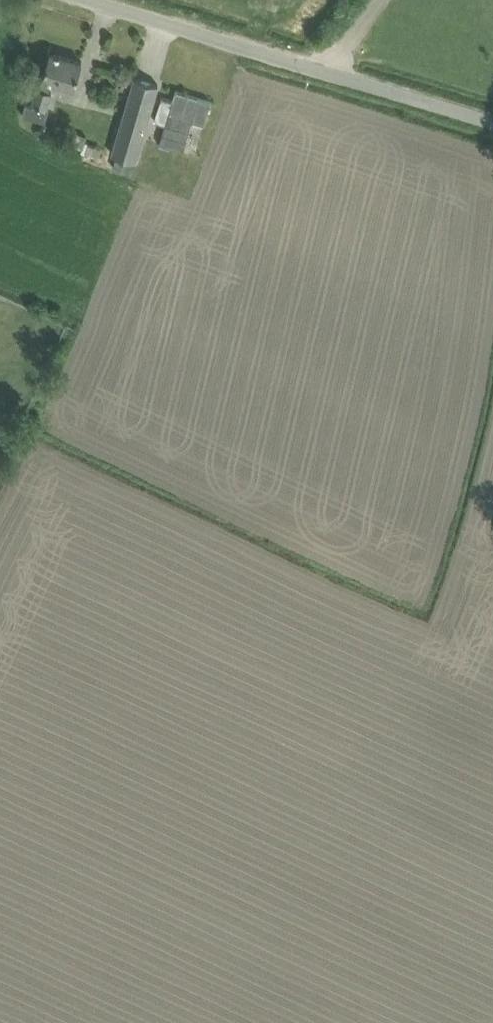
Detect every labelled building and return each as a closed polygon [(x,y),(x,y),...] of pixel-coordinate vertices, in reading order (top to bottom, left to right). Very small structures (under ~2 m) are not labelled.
[(27,100),(23,113),(29,114),(39,117),(44,119),(48,107),(53,91),(50,90),(54,79),(75,86),(77,81),(83,61),(51,52),(45,71),(40,87),(39,87),(34,103),(27,100)] [(136,161),(159,83),(134,76),(112,153),(136,161)] [(158,110),(155,121),(165,124),(159,143),(184,150),(193,121),(204,124),(212,100),(176,90),(173,99),(162,96),(158,110)]
